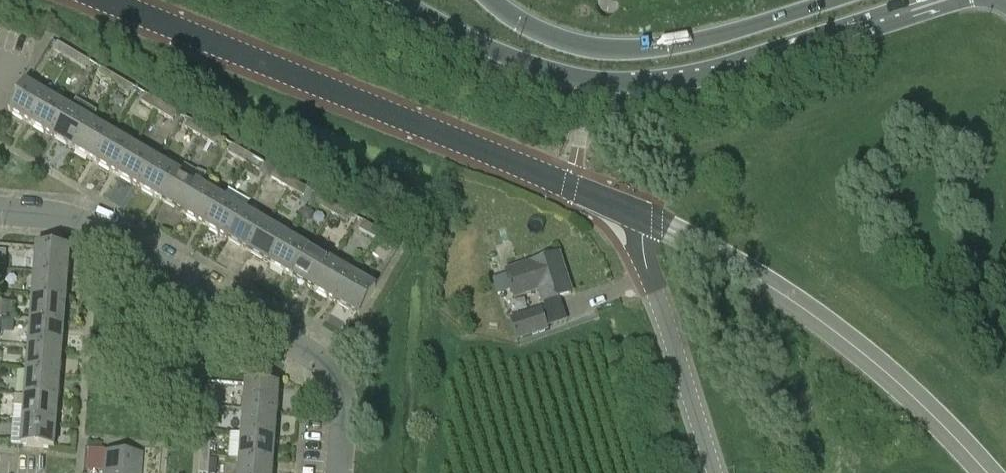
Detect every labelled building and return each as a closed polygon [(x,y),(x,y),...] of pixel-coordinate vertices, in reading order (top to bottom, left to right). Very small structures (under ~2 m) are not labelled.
[(70,61),(74,53),(58,44),(53,52),(70,61)] [(90,63),(74,53),(70,61),(86,71),(90,63)] [(118,79),(102,69),(97,77),(114,87),(118,79)] [(118,79),(114,87),(129,96),(134,88),(118,79)] [(33,125),(50,96),(28,83),(11,112),(33,125)] [(162,104),(145,95),(141,103),(157,112),(162,104)] [(33,125),(55,138),(72,109),(50,96),(33,125)] [(55,138),(77,151),(93,122),(98,113),(77,101),(72,109),(55,138)] [(162,104),(157,112),(174,121),(178,114),(162,104)] [(206,130),(189,120),(184,128),(201,137),(206,130)] [(98,163),(115,135),(93,122),(77,151),(98,163)] [(206,130),(201,137),(217,147),(221,139),(206,130)] [(98,163),(120,176),(137,148),(115,135),(98,163)] [(249,155),(233,145),(228,154),(244,163),(249,155)] [(142,189),(159,160),(137,148),(120,176),(142,189)] [(249,155),(244,163),(261,172),(265,164),(249,155)] [(142,189),(163,202),(180,173),(159,160),(142,189)] [(293,181),(276,171),(271,179),(288,188),(293,181)] [(185,214),(202,186),(180,173),(163,202),(185,214)] [(293,181),(288,188),(304,198),(308,190),(293,181)] [(185,214),(207,227),(224,199),(202,186),(185,214)] [(336,206),(320,197),(315,204),(332,214),(336,206)] [(229,240),(245,211),(224,199),(207,227),(229,240)] [(336,206),(332,214),(348,223),(352,215),(336,206)] [(229,240),(250,253),(267,224),(245,211),(229,240)] [(380,231),(363,222),(358,230),(375,239),(380,231)] [(272,266),(289,237),(267,224),(250,253),(272,266)] [(380,231),(375,239),(391,249),(396,241),(380,231)] [(272,266),(294,278),(311,250),(289,237),(272,266)] [(35,273),(68,276),(70,250),(37,248),(35,273)] [(315,291),(332,262),(311,250),(294,278),(315,291)] [(544,303),(571,294),(558,255),(508,272),(516,299),(540,291),(544,303)] [(315,291),(337,304),(354,275),(332,262),(315,291)] [(68,276),(35,273),(33,298),(67,300),(68,276)] [(376,288),(375,288),(354,275),(337,304),(360,317),(376,288)] [(67,300),(33,298),(32,322),(65,325),(67,300)] [(518,341),(547,332),(541,310),(510,319),(518,341)] [(1,320),(0,329),(14,330),(15,321),(1,320)] [(65,325),(32,322),(30,347),(63,350),(65,325)] [(63,350),(30,347),(28,372),(61,375),(63,350)] [(61,375),(28,372),(26,397),(59,399),(61,375)] [(246,385),(244,410),(277,413),(279,387),(246,385)] [(204,406),(214,407),(215,388),(206,388),(204,406)] [(59,399),(26,397),(24,421),(57,424),(59,399)] [(204,406),(203,425),(212,426),(214,407),(204,406)] [(242,435),(275,437),(277,413),(244,410),(242,435)] [(57,424),(24,421),(22,447),(55,450),(57,424)] [(240,459),(273,462),(275,437),(242,435),(240,459)] [(201,456),(210,456),(211,438),(202,437),(201,456)] [(104,472),(140,472),(142,456),(105,454),(104,472)] [(199,472),(209,472),(210,459),(210,456),(201,456),(199,472)] [(209,472),(216,472),(217,459),(210,459),(209,472)] [(273,462),(240,459),(239,472),(272,472),(273,462)]
